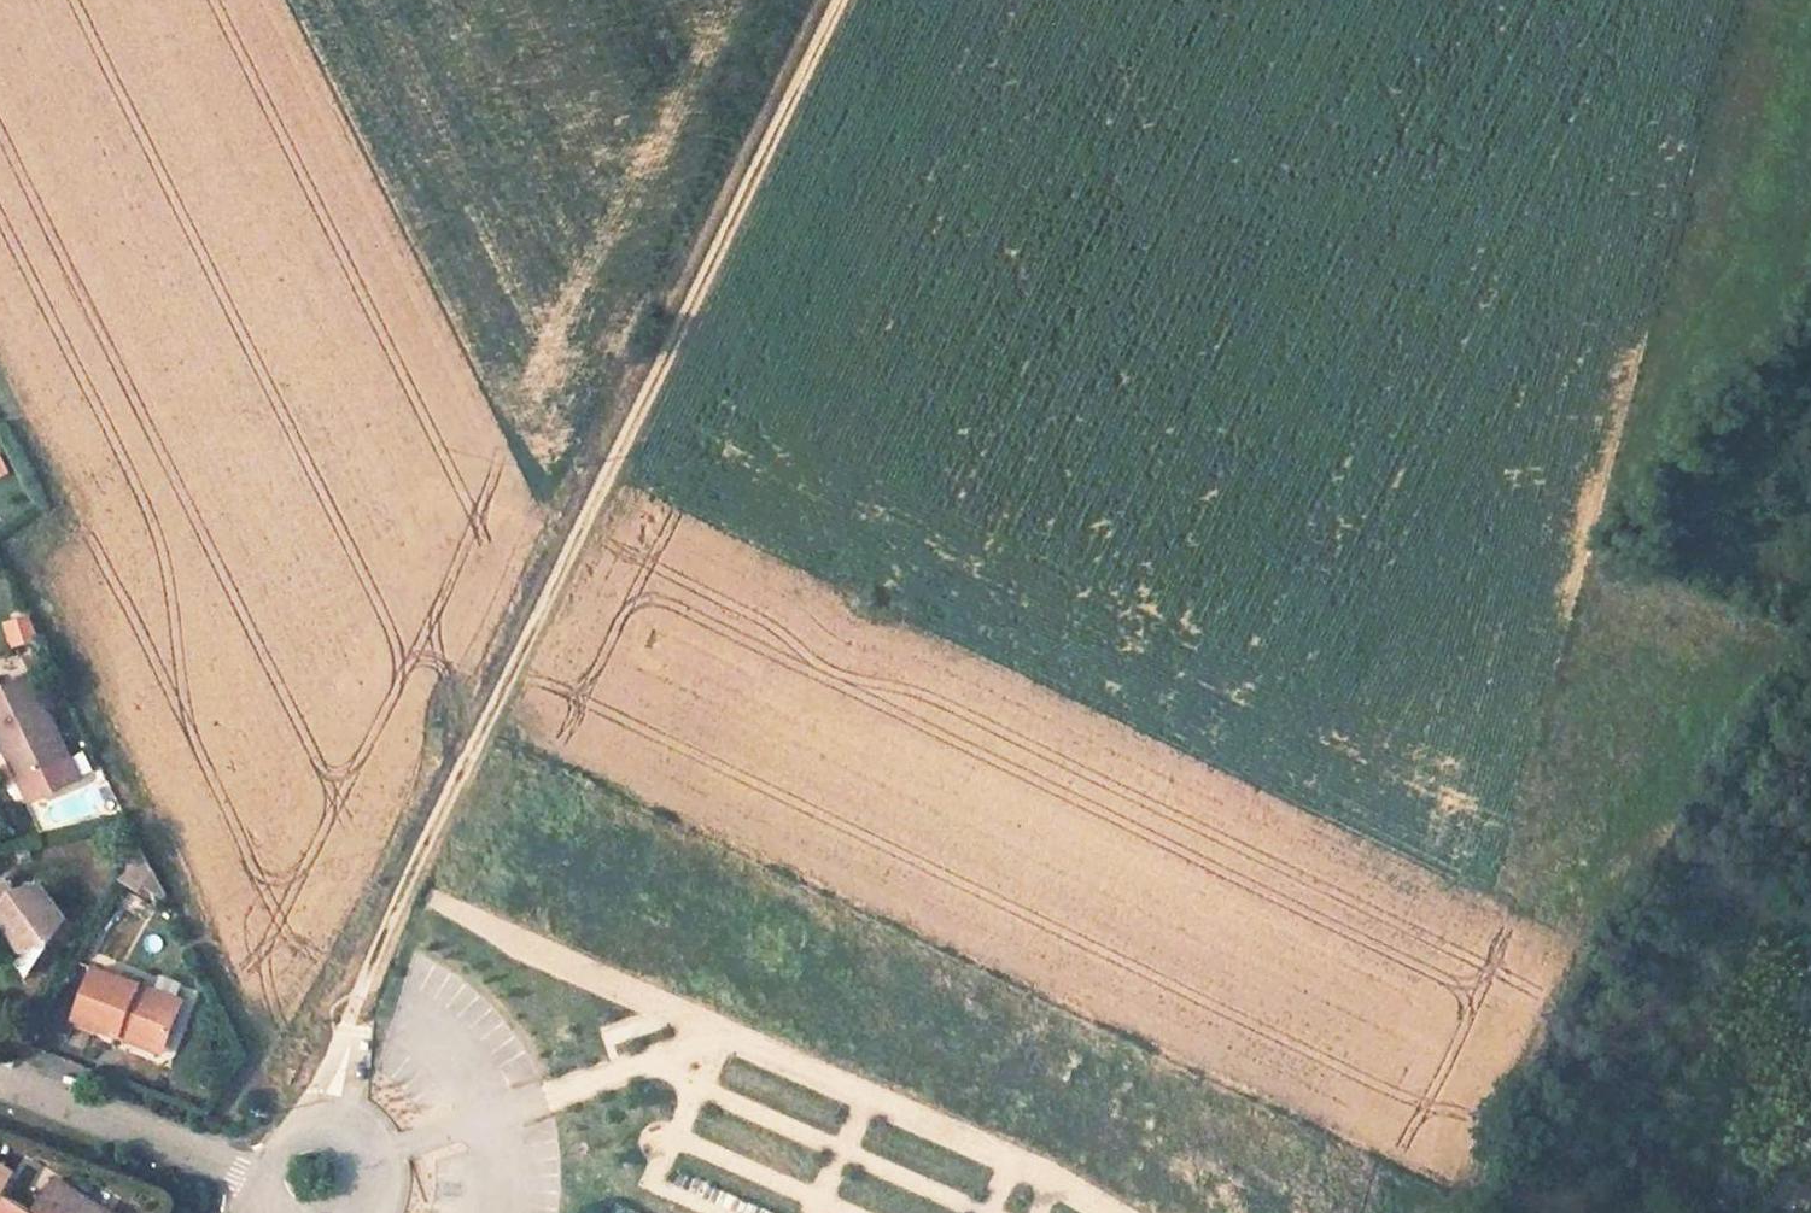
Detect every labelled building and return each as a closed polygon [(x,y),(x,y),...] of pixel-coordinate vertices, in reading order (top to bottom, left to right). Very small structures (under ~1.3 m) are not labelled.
[(3,618),(10,644),(37,637),(30,611),(3,618)] [(30,669),(0,684),(0,726),(12,751),(15,750),(28,776),(29,775),(40,797),(81,777),(70,755),(30,669)] [(19,944),(11,957),(26,978),(62,920),(38,885),(18,899),(4,881),(0,884),(0,918),(19,944)] [(67,1016),(119,1038),(122,1030),(162,1047),(182,1003),(91,963),(67,1016)] [(0,1175),(0,1206),(14,1184),(0,1175)] [(111,1212),(60,1178),(40,1212),(111,1212)] [(3,1212),(29,1212),(10,1202),(3,1212)]
